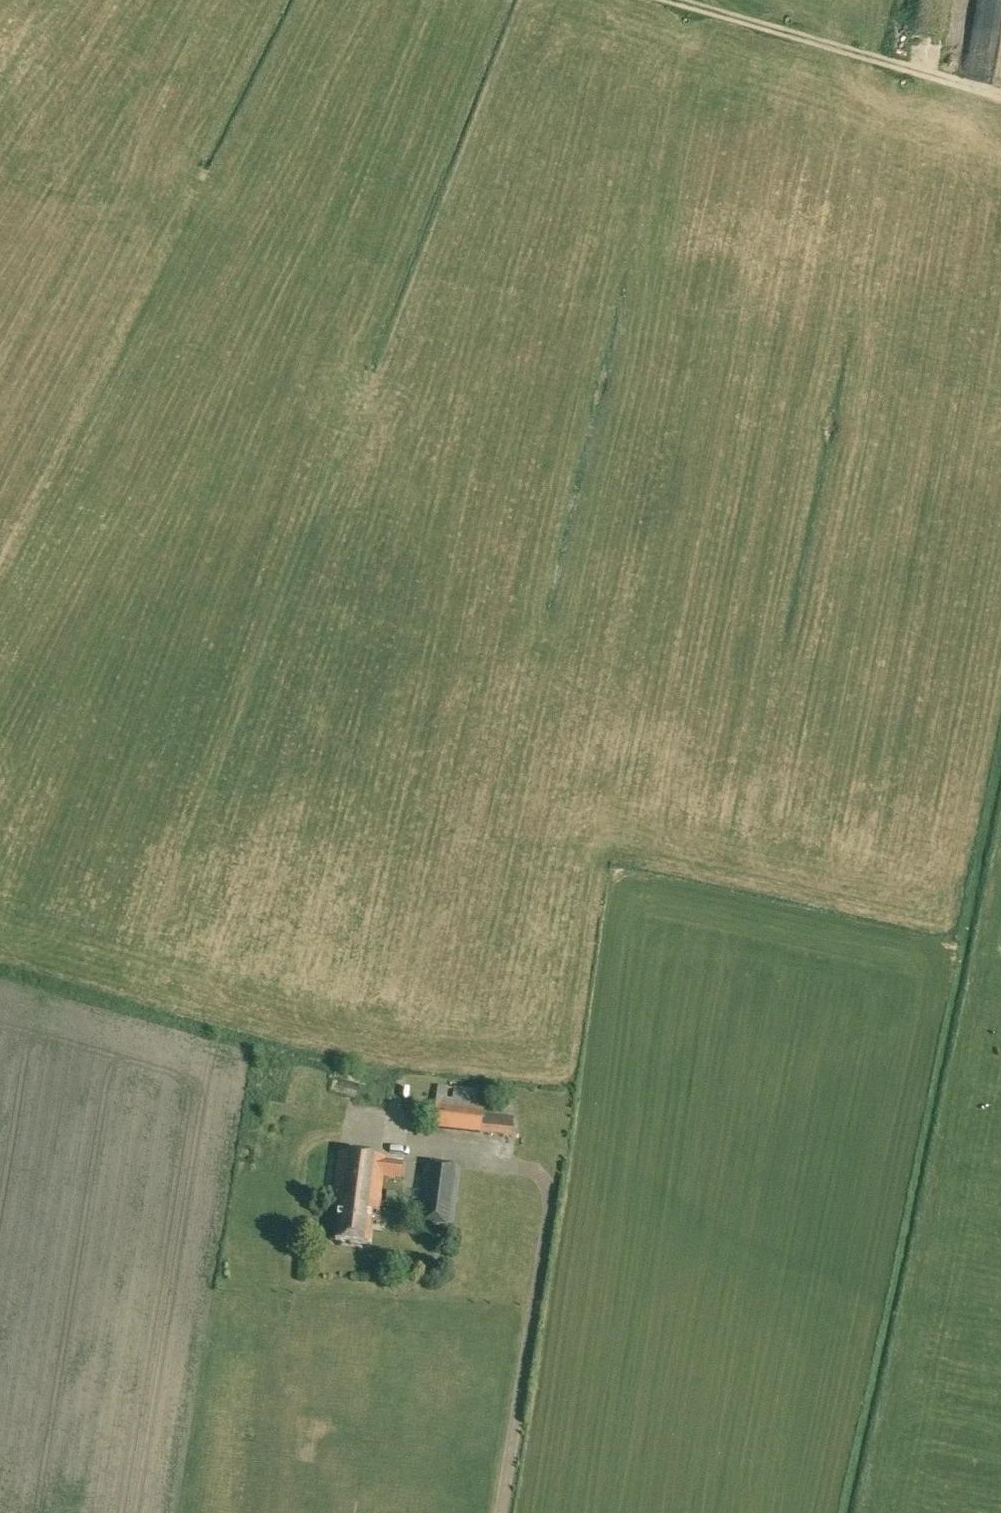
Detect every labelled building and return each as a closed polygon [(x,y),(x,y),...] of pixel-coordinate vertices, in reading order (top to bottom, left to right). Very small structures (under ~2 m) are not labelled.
[(433,1127),(512,1136),(514,1117),(483,1113),(486,1091),(438,1086),(433,1127)] [(335,1239),(369,1243),(373,1210),(379,1211),(383,1177),(401,1179),(403,1161),(338,1154),(332,1205),(339,1206),(335,1239)] [(416,1223),(453,1228),(461,1169),(424,1163),(416,1223)] [(386,1203),(399,1205),(401,1193),(387,1191),(386,1203)]
